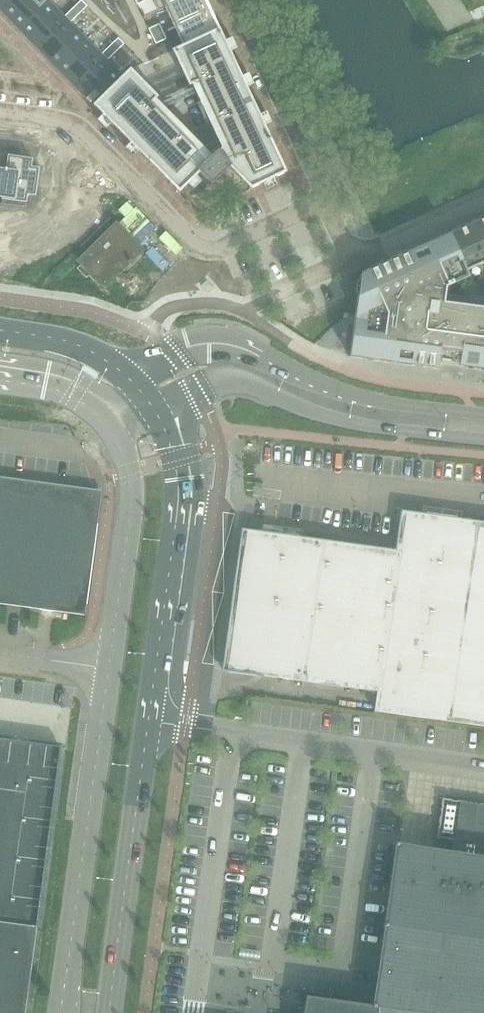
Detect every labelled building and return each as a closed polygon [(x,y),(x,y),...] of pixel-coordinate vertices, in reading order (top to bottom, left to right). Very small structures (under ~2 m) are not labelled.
[(1,11),(12,0),(0,0),(0,10),(1,11)] [(1,11),(19,29),(49,0),(12,0),(1,11)] [(49,0),(19,29),(38,48),(67,19),(49,0)] [(73,8),(79,14),(87,6),(81,0),(73,8)] [(158,9),(165,7),(179,0),(154,0),(158,9)] [(158,9),(159,10),(165,7),(174,26),(210,9),(205,0),(179,0),(165,7),(158,9)] [(73,8),(65,16),(71,22),(79,14),(73,8)] [(210,9),(174,26),(183,45),(219,29),(210,9)] [(67,19),(38,48),(56,67),(86,38),(67,19)] [(159,24),(149,28),(152,36),(163,31),(159,24)] [(123,76),(93,105),(179,193),(199,173),(211,185),(229,167),(250,189),(286,172),(219,29),(183,45),(172,51),(189,86),(198,82),(232,156),(225,159),(217,151),(209,159),(197,147),(195,149),(151,104),(158,97),(130,69),(123,76)] [(163,31),(152,36),(156,43),(166,39),(163,31)] [(86,38),(56,67),(75,86),(104,57),(86,38)] [(118,38),(110,46),(116,52),(124,44),(118,38)] [(110,46),(102,54),(108,60),(116,52),(110,46)] [(104,57),(75,86),(93,105),(123,76),(104,57)] [(3,197),(2,203),(26,206),(27,193),(35,194),(39,168),(31,166),(32,159),(9,155),(7,168),(6,168),(5,169),(0,169),(0,196),(3,197)] [(483,263),(483,219),(467,227),(483,263)] [(141,250),(116,224),(79,261),(104,286),(128,262),(130,264),(132,262),(130,260),(141,250)] [(450,234),(466,271),(483,263),(467,227),(450,234)] [(483,263),(466,271),(450,234),(360,275),(349,357),(438,369),(439,354),(460,357),(458,366),(483,369),(483,263)] [(8,605),(23,607),(40,609),(41,610),(53,611),(54,611),(67,613),(82,615),(85,615),(99,514),(95,514),(95,511),(98,494),(0,481),(0,604),(8,605)] [(223,670),(378,691),(375,709),(375,711),(483,726),(483,523),(460,519),(460,515),(442,512),(441,517),(422,514),(402,511),(396,551),(301,538),(278,534),(279,529),(264,527),(263,532),(262,532),(247,530),(245,530),(243,530),(223,670)] [(61,748),(48,746),(49,741),(44,740),(39,741),(35,742),(31,744),(10,741),(7,738),(3,736),(0,735),(0,1012),(25,1012),(61,748)] [(479,803),(479,804),(477,803),(474,802),(474,803),(472,803),(472,802),(469,801),(469,802),(467,802),(467,801),(457,800),(452,800),(452,799),(442,798),(440,806),(441,806),(441,808),(440,808),(440,811),(440,816),(439,816),(438,824),(439,824),(438,827),(436,838),(438,839),(439,837),(448,839),(448,840),(453,841),(453,840),(455,840),(454,852),(452,851),(451,852),(437,850),(437,849),(435,849),(434,849),(432,849),(431,849),(420,847),(420,846),(417,846),(417,847),(400,844),(399,844),(398,844),(398,843),(395,843),(395,845),(396,846),(394,858),(393,857),(393,860),(394,860),(392,875),(391,875),(390,878),(391,878),(389,891),(388,891),(388,894),(389,894),(387,907),(386,907),(386,910),(387,910),(385,923),(384,923),(384,926),(382,939),(381,942),(382,942),(380,955),(379,955),(379,958),(380,958),(378,972),(377,971),(377,974),(378,974),(376,988),(375,988),(375,990),(373,1004),(373,1005),(305,995),(303,1012),(483,1012),(483,803),(479,803)]
